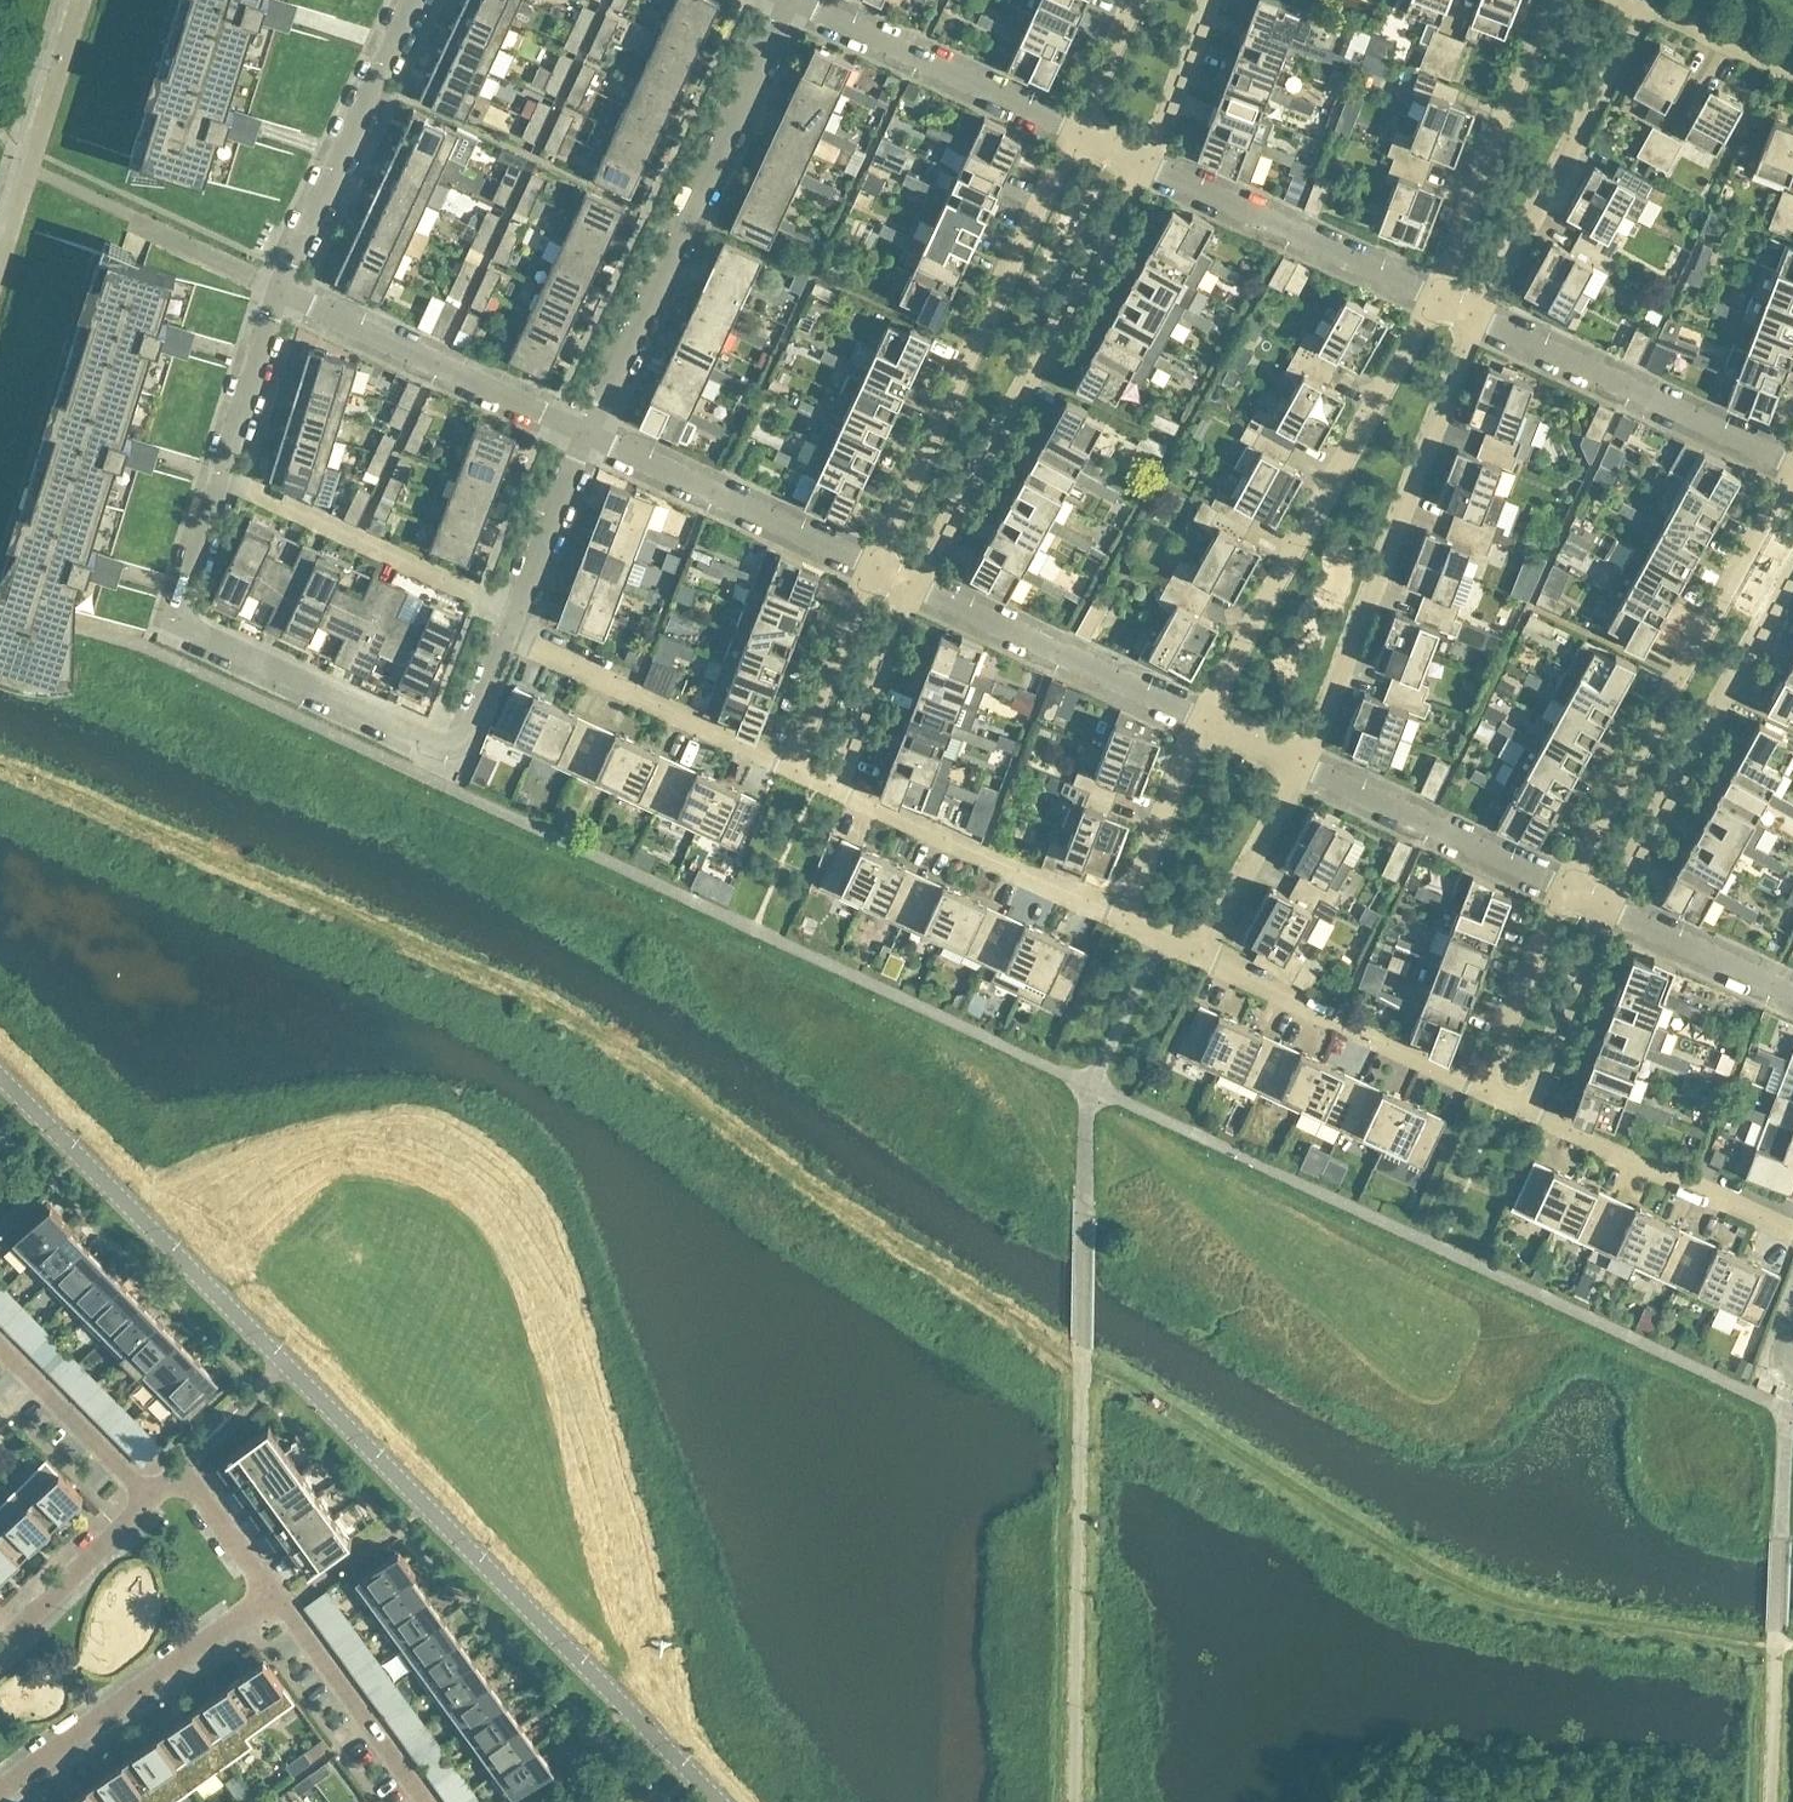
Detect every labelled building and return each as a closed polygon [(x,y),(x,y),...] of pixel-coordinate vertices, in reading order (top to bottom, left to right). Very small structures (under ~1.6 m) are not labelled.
[(284,0),(171,0),(123,153),(131,155),(127,168),(128,168),(129,167),(132,155),(227,185),(227,183),(241,138),(248,141),(256,117),(249,115),(277,25),(284,27),(291,3),(284,1),(284,0)] [(520,0),(464,0),(464,1),(510,22),(520,0)] [(610,4),(624,10),(628,0),(612,0),(610,4)] [(720,3),(713,0),(675,0),(670,10),(708,27),(720,3)] [(1084,7),(1069,0),(1039,0),(1032,14),(1072,32),(1084,7)] [(1290,36),(1304,41),(1314,13),(1280,0),(1257,0),(1248,24),(1289,40),(1290,36)] [(1308,6),(1324,12),(1329,0),(1311,0),(1308,6)] [(1435,73),(1449,38),(1436,33),(1448,0),(1409,0),(1405,10),(1428,19),(1420,40),(1428,44),(1419,67),(1435,73)] [(1518,0),(1478,0),(1465,34),(1477,38),(1482,26),(1504,35),(1518,0)] [(499,46),(510,22),(464,1),(453,25),(499,46)] [(582,6),(574,23),(588,29),(596,12),(582,6)] [(697,51),(708,27),(670,10),(659,34),(697,51)] [(976,23),(998,33),(1002,24),(980,14),(976,23)] [(1060,57),(1072,32),(1032,14),(1023,34),(1002,24),(998,33),(1019,43),(1021,39),(1060,57)] [(610,40),(618,22),(604,16),(596,34),(610,40)] [(579,47),(588,29),(574,23),(566,41),(579,47)] [(1279,66),(1287,45),(1309,53),(1312,44),(1304,41),(1290,36),(1289,40),(1248,24),(1238,50),(1279,66)] [(488,70),(499,46),(453,25),(442,48),(488,70)] [(602,57),(610,40),(596,34),(588,51),(602,57)] [(686,75),(697,51),(659,34),(648,57),(686,75)] [(1465,44),(1449,38),(1435,73),(1452,79),(1465,44)] [(1048,83),(1060,57),(1021,39),(1019,43),(1006,70),(1028,80),(1030,75),(1048,83)] [(1334,52),(1312,44),(1309,53),(1331,61),(1333,57),(1334,52)] [(1657,124),(1681,80),(1692,61),(1660,44),(1633,92),(1652,103),(1644,117),(1657,124)] [(842,87),(844,83),(853,64),(815,46),(804,69),(842,87)] [(477,93),(488,70),(442,48),(431,72),(477,93)] [(1334,52),(1333,57),(1359,67),(1365,52),(1355,48),(1351,59),(1344,56),(1334,52)] [(1269,92),(1271,87),(1279,66),(1238,50),(1228,76),(1269,92)] [(1365,52),(1359,67),(1366,69),(1372,54),(1365,52)] [(560,53),(552,71),(565,77),(574,59),(560,53)] [(675,99),(686,75),(648,57),(637,81),(675,99)] [(588,87),(596,70),(582,63),(574,81),(588,87)] [(844,83),(842,87),(804,69),(794,91),(832,109),(840,91),(857,99),(861,90),(844,83)] [(1397,70),(1391,86),(1357,73),(1351,89),(1387,102),(1386,104),(1400,109),(1413,76),(1397,70)] [(557,94),(565,77),(552,71),(544,88),(557,94)] [(465,118),(477,93),(431,72),(419,97),(465,118)] [(1475,110),(1449,100),(1454,86),(1419,72),(1411,93),(1426,104),(1420,120),(1465,137),(1475,110)] [(1259,117),(1267,96),(1289,104),(1292,96),(1271,87),(1269,92),(1228,76),(1218,102),(1259,117)] [(580,105),(588,87),(574,81),(566,99),(580,105)] [(664,123),(675,99),(637,81),(626,105),(664,123)] [(1716,152),(1743,103),(1711,86),(1700,104),(1684,134),(1716,152)] [(878,98),(861,90),(857,99),(874,107),(876,103),(878,98)] [(878,98),(876,103),(887,108),(892,95),(882,90),(878,98)] [(823,128),(832,109),(794,91),(783,114),(821,132),(823,128)] [(1315,104),(1292,96),(1289,104),(1311,113),(1315,104)] [(538,100),(530,118),(543,124),(552,107),(538,100)] [(1251,139),(1259,117),(1218,102),(1208,128),(1249,143),(1251,139)] [(653,147),(664,123),(626,105),(615,129),(653,147)] [(448,156),(459,131),(413,110),(402,135),(448,156)] [(566,135),(574,117),(560,111),(552,128),(566,135)] [(823,128),(821,132),(783,114),(773,136),(811,154),(819,136),(836,144),(840,135),(823,128)] [(1009,166),(1021,140),(1004,132),(1006,127),(984,117),(972,144),(951,134),(947,142),(968,152),(970,148),(1009,166)] [(535,142),(543,124),(530,118),(522,136),(535,142)] [(1774,118),(1755,170),(1789,183),(1792,172),(1792,125),(1774,118)] [(1348,138),(1353,125),(1338,119),(1333,132),(1348,138)] [(1454,163),(1465,137),(1420,120),(1414,135),(1395,133),(1387,154),(1394,157),(1423,168),(1428,154),(1454,163)] [(925,132),(947,142),(951,134),(929,124),(925,132)] [(557,152),(566,135),(552,128),(544,146),(557,152)] [(1249,143),(1208,128),(1198,154),(1217,161),(1215,167),(1250,183),(1261,153),(1269,156),(1273,147),(1251,139),(1249,143)] [(1637,154),(1652,163),(1666,136),(1651,128),(1637,154)] [(642,171),(653,147),(615,129),(604,153),(642,171)] [(437,180),(448,156),(402,135),(391,158),(437,180)] [(857,143),(840,135),(836,144),(853,152),(857,143)] [(800,177),(802,172),(811,154),(773,136),(762,159),(800,177)] [(1682,145),(1666,136),(1652,163),(1667,171),(1682,145)] [(884,140),(877,154),(891,160),(898,147),(884,140)] [(1293,160),(1295,155),(1273,147),(1269,156),(1291,164),(1293,160)] [(998,191),(1009,166),(970,148),(968,152),(958,173),(998,191)] [(630,195),(642,171),(604,153),(592,177),(630,195)] [(856,179),(863,157),(852,153),(844,175),(856,179)] [(1444,191),(1418,182),(1423,168),(1394,157),(1385,179),(1394,185),(1388,201),(1433,218),(1444,191)] [(426,204),(437,180),(391,158),(380,182),(426,204)] [(802,172),(800,177),(762,159),(752,181),(790,199),(798,181),(815,189),(819,180),(802,172)] [(1291,164),(1288,172),(1293,174),(1307,179),(1311,167),(1293,160),(1291,164)] [(1317,174),(1332,179),(1337,166),(1322,160),(1317,174)] [(509,163),(501,181),(514,187),(522,169),(509,163)] [(1636,221),(1652,192),(1647,189),(1652,180),(1625,165),(1617,178),(1593,165),(1580,190),(1622,213),(1636,221)] [(868,172),(861,185),(875,192),(881,178),(868,172)] [(536,197),(545,180),(531,173),(523,191),(536,197)] [(986,217),(998,191),(958,173),(949,194),(927,184),(923,192),(944,202),(946,198),(986,217)] [(902,182),(923,192),(927,184),(906,174),(902,182)] [(1326,196),(1332,179),(1317,174),(1304,208),(1319,215),(1338,221),(1345,204),(1326,196)] [(836,188),(819,180),(815,189),(832,197),(836,188)] [(506,205),(514,187),(501,181),(492,198),(506,205)] [(780,222),(782,217),(790,199),(752,181),(741,204),(780,222)] [(415,227),(426,204),(380,182),(369,206),(415,227)] [(613,232),(624,208),(586,190),(575,215),(613,232)] [(1614,228),(1622,213),(1580,190),(1566,215),(1590,228),(1582,242),(1610,256),(1621,235),(1614,228)] [(528,215),(536,197),(523,191),(515,209),(528,215)] [(1788,226),(1792,212),(1792,196),(1782,192),(1768,227),(1785,233),(1788,226)] [(974,242),(986,217),(946,198),(944,202),(935,223),(974,242)] [(1423,245),(1433,218),(1388,201),(1378,228),(1423,245)] [(782,217),(780,222),(741,204),(731,227),(769,245),(778,226),(794,234),(798,225),(782,217)] [(404,251),(415,227),(369,206),(358,230),(404,251)] [(1197,255),(1199,251),(1214,224),(1192,214),(1190,219),(1172,209),(1159,234),(1197,255)] [(1710,209),(1701,229),(1710,233),(1719,213),(1710,209)] [(487,211),(478,228),(492,234),(500,217),(487,211)] [(602,256),(613,232),(575,215),(564,239),(602,256)] [(514,245),(522,227),(509,221),(501,239),(514,245)] [(963,267),(974,242),(935,223),(925,244),(904,234),(900,243),(921,252),(923,248),(963,267)] [(879,233),(900,243),(904,234),(883,224),(879,233)] [(815,233),(798,225),(794,234),(811,241),(815,233)] [(484,252),(492,234),(478,228),(470,246),(484,252)] [(393,275),(404,251),(358,230),(347,253),(393,275)] [(1197,255),(1159,234),(1145,259),(1184,279),(1197,286),(1207,267),(1215,271),(1219,263),(1199,251),(1197,255)] [(506,262),(514,245),(501,239),(493,256),(506,262)] [(591,280),(602,256),(564,239),(553,263),(591,280)] [(175,352),(182,354),(189,330),(182,328),(196,283),(196,282),(143,265),(102,253),(106,240),(105,240),(101,252),(93,250),(0,550),(0,663),(5,665),(15,669),(25,671),(30,672),(35,673),(46,674),(51,674),(61,674),(66,673),(71,673),(72,633),(72,626),(73,608),(93,615),(104,580),(111,583),(118,559),(111,557),(139,466),(146,468),(154,444),(147,442),(175,352)] [(752,281),(754,277),(763,258),(724,240),(714,263),(752,281)] [(1579,290),(1593,265),(1608,274),(1616,260),(1610,256),(1582,242),(1575,255),(1551,241),(1537,266),(1579,290)] [(1779,266),(1777,271),(1792,277),(1792,246),(1788,244),(1779,266)] [(1702,247),(1693,268),(1698,270),(1702,271),(1711,251),(1702,247)] [(951,292),(963,267),(923,248),(921,252),(911,273),(951,292)] [(381,300),(393,275),(347,253),(335,278),(381,300)] [(1282,290),(1298,263),(1283,256),(1268,282),(1282,290)] [(465,258),(456,276),(470,282),(478,264),(465,258)] [(1170,304),(1172,300),(1184,279),(1145,259),(1132,283),(1170,304)] [(850,271),(826,260),(822,269),(846,281),(850,271)] [(580,304),(591,280),(553,263),(542,286),(580,304)] [(754,277),(752,281),(714,263),(703,286),(741,303),(750,285),(767,293),(771,285),(754,277)] [(1240,274),(1219,263),(1215,271),(1236,282),(1240,274)] [(1566,315),(1579,290),(1537,266),(1523,291),(1566,315)] [(1777,271),(1764,266),(1755,289),(1792,304),(1792,277),(1777,271)] [(492,292),(500,275),(487,268),(479,286),(492,292)] [(1698,270),(1693,282),(1698,285),(1704,272),(1702,271),(1698,270)] [(937,323),(951,292),(911,273),(899,299),(919,308),(916,313),(937,323)] [(462,299),(470,282),(456,276),(448,293),(462,299)] [(840,294),(816,283),(811,292),(835,303),(840,294)] [(1170,304),(1132,283),(1118,307),(1170,335),(1181,315),(1188,319),(1193,311),(1172,300),(1170,304)] [(788,292),(771,285),(767,293),(784,301),(788,292)] [(484,310),(492,292),(479,286),(470,304),(484,310)] [(569,328),(580,304),(542,286),(530,310),(569,328)] [(731,326),(733,322),(741,303),(703,286),(693,308),(731,326)] [(1755,289),(1746,313),(1737,309),(1734,318),(1756,327),(1758,321),(1792,334),(1792,304),(1755,289)] [(1374,345),(1388,320),(1346,297),(1332,322),(1374,345)] [(444,338),(459,306),(445,299),(430,332),(444,338)] [(1712,310),(1734,318),(1737,309),(1715,301),(1712,310)] [(1651,302),(1642,321),(1654,327),(1663,308),(1651,302)] [(1170,335),(1118,307),(1105,331),(1143,352),(1146,348),(1159,355),(1170,335)] [(733,322),(731,326),(693,308),(682,331),(721,348),(729,330),(746,338),(750,329),(733,322)] [(473,334),(481,316),(468,310),(459,328),(473,334)] [(557,352),(569,328),(530,310),(519,334),(557,352)] [(1214,322),(1193,311),(1188,319),(1209,330),(1214,322)] [(1246,325),(1260,332),(1266,322),(1252,314),(1246,325)] [(1792,352),(1792,334),(1758,321),(1756,327),(1747,348),(1789,363),(1792,352)] [(1374,345),(1332,322),(1324,337),(1306,332),(1295,352),(1329,370),(1336,357),(1360,370),(1374,345)] [(916,367),(930,336),(910,326),(908,332),(888,323),(876,349),(916,367)] [(1255,343),(1260,332),(1246,325),(1240,335),(1255,343)] [(767,337),(750,329),(746,338),(763,346),(767,337)] [(1637,363),(1650,336),(1636,329),(1623,356),(1637,363)] [(710,371),(712,367),(721,348),(682,331),(672,353),(710,371)] [(1143,352),(1105,331),(1092,355),(1130,377),(1143,384),(1154,363),(1161,368),(1166,359),(1159,355),(1146,348),(1143,352)] [(1657,343),(1694,357),(1695,353),(1698,347),(1661,333),(1657,343)] [(546,376),(557,352),(519,334),(508,359),(546,376)] [(1259,343),(1252,356),(1235,348),(1228,362),(1269,383),(1283,356),(1259,343)] [(1789,363),(1747,348),(1734,343),(1726,364),(1717,361),(1714,370),(1736,378),(1738,374),(1779,390),(1789,363)] [(350,390),(358,364),(309,349),(301,375),(350,390)] [(904,392),(916,367),(876,349),(867,369),(845,360),(841,368),(862,378),(865,374),(904,392)] [(1653,349),(1645,370),(1669,378),(1677,357),(1653,349)] [(820,358),(841,368),(845,360),(824,350),(820,358)] [(1346,397),(1322,383),(1329,370),(1295,352),(1284,372),(1298,384),(1290,399),(1332,422),(1346,397)] [(712,367),(710,371),(672,353),(661,376),(700,393),(708,375),(725,383),(729,374),(712,367)] [(1714,370),(1717,361),(1695,353),(1694,357),(1692,361),(1714,370)] [(1116,401),(1130,377),(1092,355),(1074,387),(1094,397),(1097,392),(1116,401)] [(1187,371),(1166,359),(1161,368),(1182,379),(1187,371)] [(1223,364),(1217,377),(1234,386),(1241,373),(1223,364)] [(1523,411),(1533,384),(1488,367),(1478,394),(1523,411)] [(746,382),(729,374),(725,383),(742,391),(746,382)] [(893,417),(904,392),(865,374),(862,378),(853,399),(893,417)] [(1768,416),(1779,390),(1738,374),(1736,378),(1726,404),(1748,414),(1750,409),(1768,416)] [(342,415),(350,390),(301,375),(293,400),(342,415)] [(689,416),(691,411),(700,393),(661,376),(651,398),(689,416)] [(408,379),(397,403),(410,410),(422,385),(408,379)] [(1540,418),(1523,412),(1523,411),(1478,394),(1468,420),(1494,430),(1488,444),(1517,456),(1528,460),(1534,444),(1531,443),(1540,418)] [(689,416),(651,398),(640,421),(678,439),(679,438),(687,443),(696,424),(704,428),(708,419),(691,411),(689,416)] [(881,442),(893,417),(853,399),(843,420),(822,410),(818,418),(826,422),(839,428),(841,424),(881,442)] [(1332,422),(1290,399),(1276,423),(1267,418),(1264,423),(1255,418),(1250,426),(1287,447),(1294,433),(1318,447),(1332,422)] [(334,440),(342,415),(293,400),(286,425),(334,440)] [(818,418),(822,410),(801,400),(797,408),(818,418)] [(1103,425),(1084,415),(1087,410),(1067,400),(1051,429),(1089,450),(1103,425)] [(1601,441),(1615,410),(1599,402),(1584,434),(1601,441)] [(402,427),(410,410),(397,403),(389,421),(402,427)] [(426,435),(434,417),(420,411),(412,428),(426,435)] [(1179,424),(1154,412),(1150,422),(1174,433),(1179,424)] [(1624,414),(1612,438),(1624,444),(1636,420),(1624,414)] [(721,436),(725,427),(708,419),(704,428),(721,436)] [(869,467),(881,442),(841,424),(839,428),(826,422),(816,443),(869,467)] [(507,464),(516,439),(477,424),(467,449),(507,464)] [(326,465),(334,440),(286,425),(278,450),(326,465)] [(1303,473),(1279,460),(1287,447),(1250,426),(1250,427),(1247,425),(1239,438),(1247,443),(1234,467),(1248,474),(1247,475),(1290,498),(1303,473)] [(418,452),(426,435),(412,428),(404,446),(418,452)] [(1076,474),(1078,470),(1089,450),(1051,429),(1038,453),(1076,474)] [(383,433),(375,451),(388,457),(397,439),(383,433)] [(1167,446),(1142,434),(1138,444),(1162,455),(1167,446)] [(1613,469),(1624,444),(1612,438),(1600,463),(1613,469)] [(1740,476),(1723,467),(1726,461),(1684,442),(1669,470),(1727,501),(1740,476)] [(858,492),(869,467),(816,443),(807,464),(820,470),(818,474),(858,492)] [(1492,492),(1502,466),(1511,470),(1517,456),(1488,444),(1483,458),(1457,448),(1447,475),(1492,492)] [(497,489),(507,464),(467,449),(458,474),(497,489)] [(318,491),(326,465),(278,450),(270,476),(318,491)] [(773,459),(795,468),(799,460),(777,450),(773,459)] [(380,474),(388,457),(375,451),(367,468),(380,474)] [(1078,470),(1076,474),(1038,453),(1024,477),(1063,498),(1074,478),(1094,489),(1099,481),(1078,470)] [(404,482),(412,465),(398,458),(390,476),(404,482)] [(807,464),(799,460),(795,468),(803,472),(792,494),(805,501),(803,505),(825,515),(828,510),(846,518),(858,492),(818,474),(820,470),(807,464)] [(1727,501),(1669,470),(1664,479),(1670,482),(1662,497),(1675,504),(1713,526),(1727,501)] [(488,513),(497,489),(458,474),(448,498),(488,513)] [(1290,498),(1247,475),(1234,499),(1218,491),(1211,504),(1244,523),(1252,510),(1276,523),(1290,498)] [(1505,497),(1492,492),(1447,475),(1437,502),(1462,512),(1457,526),(1493,539),(1492,540),(1512,547),(1515,538),(1502,533),(1504,527),(1496,524),(1505,497)] [(395,500),(404,482),(390,476),(382,494),(395,500)] [(1049,522),(1051,518),(1063,498),(1024,477),(1011,501),(1049,522)] [(1119,493),(1099,481),(1094,489),(1115,501),(1119,493)] [(647,526),(656,502),(610,484),(599,512),(646,530),(647,526)] [(357,525),(372,493),(358,486),(343,519),(357,525)] [(478,538),(488,513),(448,498),(439,523),(478,538)] [(386,520),(393,506),(379,500),(373,514),(386,520)] [(1261,549),(1237,536),(1244,523),(1211,504),(1203,500),(1193,518),(1214,536),(1205,551),(1247,574),(1261,549)] [(1051,518),(1049,522),(1011,501),(997,525),(1036,546),(1047,526),(1067,538),(1072,529),(1051,518)] [(1618,510),(1639,521),(1643,513),(1622,502),(1618,510)] [(1700,550),(1713,526),(1675,504),(1663,524),(1643,513),(1639,521),(1659,532),(1661,529),(1700,550)] [(635,557),(644,535),(660,541),(663,532),(647,526),(646,530),(599,512),(589,540),(635,557)] [(301,594),(321,551),(303,542),(292,566),(266,553),(276,531),(281,533),(281,532),(250,518),(249,519),(250,519),(231,561),(301,594)] [(468,563),(478,538),(439,523),(429,548),(468,563)] [(1047,552),(1036,546),(997,525),(984,549),(1022,571),(1025,566),(1036,573),(1047,552)] [(713,552),(720,531),(704,526),(697,547),(713,552)] [(1484,560),(1492,540),(1493,539),(1457,526),(1452,540),(1426,530),(1416,557),(1460,574),(1466,558),(1484,560)] [(1093,541),(1072,529),(1067,538),(1088,549),(1093,541)] [(1686,574),(1700,550),(1661,529),(1659,532),(1648,552),(1686,574)] [(1571,530),(1566,539),(1586,550),(1591,541),(1571,530)] [(679,538),(663,532),(660,541),(676,547),(679,538)] [(1582,559),(1586,550),(1566,539),(1562,548),(1582,559)] [(625,585),(627,580),(635,557),(589,540),(579,567),(625,585)] [(1686,574),(1648,552),(1635,545),(1622,570),(1673,598),(1686,574)] [(819,574),(800,567),(802,562),(767,546),(756,576),(734,567),(731,576),(752,585),(754,580),(767,585),(808,601),(819,574)] [(1006,599),(1020,575),(1040,586),(1045,578),(1036,573),(1025,566),(1022,571),(984,549),(970,574),(987,584),(985,589),(1006,599)] [(370,626),(391,583),(373,575),(362,598),(335,586),(346,564),(350,566),(351,564),(321,551),(301,594),(370,626)] [(1247,574),(1205,551),(1197,566),(1180,561),(1169,581),(1202,599),(1209,586),(1233,599),(1247,574)] [(1450,600),(1460,574),(1416,557),(1405,583),(1431,593),(1426,607),(1455,618),(1460,604),(1450,600)] [(734,567),(712,559),(707,572),(721,577),(722,573),(731,576),(734,567)] [(301,594),(231,561),(211,603),(211,602),(210,604),(241,618),(242,617),(237,615),(247,593),(274,605),(263,628),(281,637),(301,594)] [(615,612),(623,589),(639,595),(642,586),(627,580),(625,585),(579,567),(568,594),(615,612)] [(1673,598),(1622,570),(1609,594),(1621,601),(1660,622),(1673,598)] [(1066,589),(1045,578),(1040,586),(1061,597),(1063,594),(1066,589)] [(1515,579),(1510,594),(1526,600),(1533,586),(1515,579)] [(808,601),(767,585),(754,580),(752,585),(744,606),(758,611),(798,627),(808,601)] [(690,603),(696,587),(680,581),(674,597),(690,603)] [(1219,626),(1195,612),(1202,599),(1169,581),(1158,600),(1171,613),(1163,628),(1205,651),(1219,626)] [(441,659),(460,617),(461,617),(461,616),(430,601),(430,603),(434,605),(424,627),(397,615),(408,591),(391,583),(370,626),(441,659)] [(658,592),(642,586),(639,595),(655,601),(658,592)] [(1066,589),(1063,594),(1080,603),(1082,598),(1066,589)] [(1565,603),(1541,592),(1536,601),(1560,613),(1565,603)] [(370,626),(301,594),(281,637),(311,651),(311,649),(307,647),(317,625),(344,637),(333,661),(350,669),(370,626)] [(604,640),(615,612),(568,594),(557,622),(604,640)] [(1090,638),(1108,605),(1094,598),(1075,631),(1090,638)] [(1644,651),(1660,622),(1621,601),(1607,626),(1626,636),(1624,641),(1644,651)] [(789,653),(798,627),(758,611),(744,606),(734,632),(789,653)] [(665,623),(682,630),(688,614),(671,607),(665,623)] [(1429,655),(1439,629),(1456,635),(1461,621),(1455,618),(1426,607),(1420,621),(1395,611),(1384,638),(1429,655)] [(1554,626),(1530,615),(1526,624),(1550,636),(1554,626)] [(421,700),(441,659),(370,626),(350,669),(368,677),(379,654),(406,666),(396,688),(391,686),(390,688),(421,702),(422,701),(421,700)] [(1191,676),(1205,651),(1163,628),(1149,653),(1191,676)] [(779,678),(789,653),(734,632),(724,657),(779,678)] [(972,677),(973,672),(983,646),(962,636),(959,641),(941,634),(931,661),(972,677)] [(656,648),(675,656),(680,642),(661,635),(656,648)] [(1419,681),(1429,655),(1384,638),(1374,665),(1400,675),(1394,689),(1423,700),(1429,685),(1419,681)] [(1619,696),(1636,665),(1616,655),(1613,660),(1594,650),(1593,652),(1580,645),(1568,668),(1619,696)] [(635,665),(640,653),(629,648),(624,660),(635,665)] [(769,704),(779,678),(724,657),(714,683),(769,704)] [(651,660),(642,685),(668,697),(678,670),(651,660)] [(972,677),(931,661),(921,687),(978,709),(986,687),(992,689),(995,681),(973,672),(972,677)] [(1784,677),(1792,682),(1792,662),(1784,677)] [(1361,667),(1358,679),(1382,686),(1385,674),(1361,667)] [(1619,696),(1568,668),(1556,688),(1549,684),(1544,692),(1565,703),(1567,699),(1605,720),(1619,696)] [(1523,680),(1544,692),(1549,684),(1528,672),(1523,680)] [(1784,677),(1767,708),(1787,718),(1790,713),(1792,714),(1792,682),(1784,677)] [(1053,720),(1066,685),(1052,678),(1038,714),(1053,720)] [(1500,678),(1495,689),(1510,696),(1515,686),(1500,678)] [(1015,693),(1017,689),(995,681),(992,689),(1014,698),(1015,693)] [(756,738),(769,704),(714,683),(703,713),(717,720),(719,716),(738,723),(736,728),(756,738)] [(533,754),(555,705),(534,695),(532,699),(513,690),(515,686),(514,686),(491,734),(533,754)] [(978,709),(921,687),(911,713),(952,728),(953,724),(970,730),(978,709)] [(1398,737),(1408,710),(1425,717),(1430,702),(1423,700),(1394,689),(1389,703),(1363,693),(1353,719),(1398,737)] [(1014,698),(1010,707),(1028,714),(1034,700),(1015,693),(1014,698)] [(1592,745),(1605,720),(1567,699),(1565,703),(1553,723),(1592,745)] [(1489,704),(1483,715),(1499,724),(1501,721),(1505,713),(1489,704)] [(574,773),(594,728),(576,720),(578,715),(555,705),(533,754),(574,773)] [(942,754),(950,733),(972,741),(975,732),(970,730),(953,724),(952,728),(911,713),(901,738),(942,754)] [(1388,763),(1398,737),(1353,719),(1343,746),(1370,756),(1383,762),(1388,763)] [(1497,729),(1517,740),(1522,732),(1501,721),(1499,724),(1497,729)] [(1792,777),(1792,746),(1777,737),(1780,732),(1759,722),(1744,751),(1782,772),(1792,778),(1792,777)] [(1150,766),(1160,740),(1115,723),(1105,749),(1150,766)] [(1517,740),(1525,745),(1538,752),(1540,747),(1578,769),(1592,745),(1553,723),(1542,743),(1522,732),(1517,740)] [(615,792),(637,743),(615,733),(613,737),(594,728),(574,773),(615,792)] [(997,741),(975,732),(972,741),(994,749),(997,741)] [(932,780),(934,776),(942,754),(901,738),(891,764),(932,780)] [(656,811),(676,766),(657,758),(659,753),(637,743),(615,792),(656,811)] [(1538,752),(1525,745),(1514,764),(1565,793),(1578,769),(1540,747),(1538,752)] [(1140,793),(1150,766),(1105,749),(1095,776),(1078,769),(1073,784),(1109,797),(1114,783),(1140,793)] [(1771,792),(1782,772),(1744,751),(1730,775),(1769,796),(1771,793),(1771,792)] [(1367,763),(1366,766),(1380,771),(1383,762),(1370,756),(1367,763)] [(1434,798),(1450,765),(1435,758),(1420,792),(1434,798)] [(922,806),(930,784),(952,793),(955,784),(934,776),(932,780),(891,764),(879,795),(900,804),(902,799),(922,806)] [(1552,817),(1565,793),(1514,764),(1503,784),(1495,780),(1491,789),(1511,800),(1513,796),(1552,817)] [(697,830),(719,781),(697,771),(695,775),(676,766),(656,811),(697,830)] [(476,768),(471,779),(485,785),(490,774),(476,768)] [(1495,780),(1475,769),(1470,777),(1491,789),(1495,780)] [(1771,793),(1769,796),(1730,775),(1717,799),(1755,820),(1766,800),(1787,812),(1791,803),(1771,792),(1771,793)] [(738,849),(761,800),(760,800),(758,804),(739,796),(741,791),(719,781),(697,830),(738,849)] [(1129,821),(1103,811),(1109,797),(1073,784),(1065,781),(1061,791),(1074,801),(1064,827),(1074,831),(1119,848),(1129,821)] [(977,792),(955,784),(952,793),(974,801),(977,792)] [(518,791),(513,802),(523,807),(529,795),(518,791)] [(1540,837),(1552,817),(1513,796),(1511,800),(1496,827),(1518,837),(1521,832),(1538,842),(1540,837)] [(1744,840),(1755,820),(1717,799),(1703,823),(1742,845),(1744,840)] [(754,833),(763,807),(765,804),(760,802),(747,830),(754,833)] [(561,806),(555,818),(565,822),(571,811),(561,806)] [(1340,859),(1354,834),(1312,810),(1298,835),(1340,859)] [(1728,869),(1739,849),(1760,860),(1764,852),(1744,840),(1742,845),(1703,823),(1690,847),(1728,869)] [(1109,875),(1119,848),(1074,831),(1068,846),(1050,844),(1042,865),(1077,879),(1083,865),(1109,875)] [(1351,864),(1340,859),(1298,835),(1284,860),(1308,874),(1301,887),(1335,905),(1342,892),(1337,889),(1351,864)] [(860,906),(883,857),(861,847),(859,852),(840,843),(842,838),(819,887),(860,906)] [(1396,879),(1412,845),(1398,839),(1382,873),(1396,879)] [(639,847),(633,859),(639,861),(644,850),(639,847)] [(1717,889),(1728,869),(1690,847),(1677,872),(1715,893),(1717,889)] [(1785,863),(1764,852),(1760,860),(1780,872),(1785,863)] [(901,925),(922,881),(903,872),(905,868),(883,857),(860,906),(901,925)] [(1511,896),(1493,889),(1495,884),(1473,874),(1462,870),(1451,899),(1440,894),(1436,903),(1458,912),(1460,907),(1501,923),(1511,896)] [(1699,922),(1713,897),(1733,908),(1738,900),(1717,889),(1715,893),(1677,872),(1663,897),(1680,906),(1677,911),(1699,922)] [(727,902),(734,885),(719,878),(711,895),(727,902)] [(942,944),(965,895),(943,885),(941,890),(922,881),(901,925),(942,944)] [(1436,903),(1440,894),(1418,886),(1414,895),(1436,903)] [(1339,908),(1335,905),(1301,887),(1294,900),(1270,887),(1256,912),(1298,935),(1308,940),(1320,916),(1331,922),(1339,908)] [(983,963),(1004,919),(985,910),(987,906),(965,895),(942,944),(983,963)] [(1758,912),(1738,900),(1733,908),(1754,920),(1758,912)] [(1491,949),(1501,923),(1460,907),(1458,912),(1450,933),(1491,949)] [(1290,949),(1298,935),(1256,912),(1242,937),(1266,950),(1259,963),(1292,982),(1303,962),(1290,949)] [(1373,933),(1380,919),(1367,912),(1359,927),(1373,933)] [(1019,994),(1047,933),(1025,923),(1023,928),(1004,919),(983,963),(996,969),(991,981),(1019,994)] [(1391,920),(1386,934),(1398,939),(1398,938),(1403,924),(1391,920)] [(1089,953),(1088,952),(1086,957),(1067,948),(1069,944),(1047,933),(1019,994),(1041,1004),(1046,993),(1066,1002),(1089,953)] [(1481,974),(1491,949),(1450,933),(1442,954),(1420,946),(1417,955),(1438,963),(1440,959),(1481,974)] [(1395,947),(1417,955),(1420,946),(1398,938),(1398,939),(1395,947)] [(1664,998),(1666,994),(1676,968),(1654,958),(1652,963),(1633,956),(1623,983),(1664,998)] [(1471,1000),(1481,974),(1440,959),(1438,963),(1430,985),(1471,1000)] [(1654,1024),(1662,1003),(1684,1012),(1687,1003),(1666,994),(1664,998),(1623,983),(1613,1009),(1654,1024)] [(1461,1026),(1471,1000),(1430,985),(1422,1006),(1400,998),(1397,1006),(1419,1015),(1420,1010),(1461,1026)] [(1346,993),(1333,987),(1326,1001),(1340,1007),(1346,993)] [(1375,998),(1397,1006),(1400,998),(1378,989),(1375,998)] [(974,991),(965,1009),(980,1016),(989,997),(974,991)] [(1709,1011),(1687,1003),(1684,1012),(1706,1020),(1709,1011)] [(1218,1073),(1241,1024),(1219,1013),(1217,1018),(1198,1009),(1200,1005),(1199,1004),(1176,1053),(1218,1073)] [(1644,1050),(1646,1046),(1654,1024),(1613,1009),(1603,1035),(1644,1050)] [(1448,1060),(1461,1026),(1420,1010),(1419,1015),(1410,1037),(1430,1045),(1428,1050),(1448,1060)] [(1259,1092),(1280,1047),(1261,1038),(1263,1034),(1241,1024),(1218,1073),(1259,1092)] [(1634,1076),(1643,1055),(1664,1063),(1668,1054),(1646,1046),(1644,1050),(1603,1035),(1593,1060),(1634,1076)] [(1300,1111),(1323,1062),(1301,1051),(1299,1056),(1280,1047),(1259,1092),(1300,1111)] [(1754,1057),(1770,1063),(1774,1055),(1758,1048),(1754,1057)] [(1789,1061),(1774,1055),(1770,1063),(1786,1069),(1788,1065),(1792,1067),(1792,1051),(1789,1061)] [(1690,1063),(1668,1054),(1664,1063),(1686,1072),(1690,1063)] [(1625,1102),(1626,1097),(1634,1076),(1593,1060),(1584,1086),(1625,1102)] [(1341,1130),(1362,1085),(1343,1076),(1345,1072),(1323,1062),(1300,1111),(1341,1130)] [(1788,1065),(1786,1069),(1777,1092),(1792,1098),(1792,1067),(1788,1065)] [(1382,1149),(1405,1100),(1383,1089),(1381,1094),(1362,1085),(1341,1130),(1382,1149)] [(1614,1128),(1623,1106),(1645,1115),(1648,1106),(1626,1097),(1625,1102),(1584,1086),(1572,1117),(1592,1126),(1594,1121),(1614,1128)] [(1777,1092),(1768,1115),(1753,1109),(1749,1118),(1765,1124),(1767,1119),(1792,1129),(1792,1098),(1777,1092)] [(1445,1123),(1446,1119),(1445,1119),(1443,1123),(1425,1114),(1427,1110),(1405,1100),(1382,1149),(1424,1168),(1434,1145),(1445,1123)] [(1733,1112),(1749,1118),(1753,1109),(1737,1103),(1733,1112)] [(1670,1114),(1648,1106),(1645,1115),(1667,1123),(1670,1114)] [(1767,1119),(1765,1124),(1756,1147),(1792,1161),(1792,1129),(1767,1119)] [(1445,1123),(1434,1145),(1446,1150),(1456,1128),(1445,1123)] [(1792,1189),(1792,1161),(1756,1147),(1746,1175),(1792,1192),(1792,1189)] [(1721,1167),(1726,1155),(1715,1150),(1709,1161),(1721,1167)] [(1329,1158),(1320,1176),(1326,1179),(1335,1160),(1329,1158)] [(1553,1228),(1575,1179),(1554,1169),(1552,1173),(1533,1165),(1535,1160),(1534,1160),(1511,1209),(1553,1228)] [(1594,1247),(1614,1203),(1596,1194),(1598,1189),(1575,1179),(1553,1228),(1594,1247)] [(1635,1266),(1657,1217),(1635,1207),(1633,1211),(1614,1203),(1594,1247),(1635,1266)] [(19,1218),(1,1237),(28,1265),(66,1227),(67,1228),(70,1224),(50,1204),(28,1227),(19,1218)] [(1675,1285),(1696,1241),(1677,1232),(1679,1228),(1657,1217),(1635,1266),(1675,1285)] [(47,1283),(85,1245),(67,1228),(66,1227),(28,1265),(47,1283)] [(1716,1304),(1739,1255),(1717,1245),(1715,1250),(1696,1241),(1675,1285),(1716,1304)] [(65,1302),(103,1264),(85,1245),(47,1283),(65,1302)] [(1758,1324),(1781,1275),(1780,1274),(1778,1279),(1759,1270),(1761,1266),(1739,1255),(1716,1304),(1758,1324)] [(84,1320),(122,1283),(103,1264),(65,1302),(84,1320)] [(1535,1266),(1531,1276),(1543,1281),(1547,1272),(1535,1266)] [(1585,1272),(1581,1280),(1592,1285),(1596,1276),(1585,1272)] [(102,1339),(140,1301),(122,1283),(84,1320),(102,1339)] [(121,1358),(159,1320),(140,1301),(102,1339),(103,1340),(109,1334),(126,1351),(120,1357),(121,1358)] [(19,1311),(12,1304),(0,1316),(0,1321),(5,1325),(19,1311)] [(1645,1306),(1636,1325),(1651,1332),(1659,1313),(1645,1306)] [(11,1332),(26,1318),(19,1311),(5,1325),(11,1332)] [(139,1376),(177,1339),(159,1320),(121,1358),(139,1376)] [(158,1395),(196,1357),(177,1339),(139,1376),(158,1395)] [(42,1362),(56,1348),(49,1341),(35,1356),(42,1362)] [(48,1369),(63,1355),(56,1348),(42,1362),(48,1369)] [(169,1416),(181,1427),(209,1399),(200,1391),(215,1376),(196,1357),(158,1395),(174,1411),(169,1416)] [(1740,1358),(1735,1371),(1748,1377),(1754,1364),(1740,1358)] [(78,1400),(93,1385),(86,1378),(72,1393),(78,1400)] [(85,1407),(100,1392),(93,1385),(78,1400),(85,1407)] [(116,1437),(130,1423),(123,1415),(108,1430),(116,1437)] [(123,1445),(138,1430),(130,1423),(116,1437),(123,1445)] [(244,1479),(286,1448),(269,1425),(227,1456),(244,1479)] [(260,1501),(302,1470),(286,1448),(244,1479),(260,1501)] [(83,1497),(78,1492),(46,1459),(14,1490),(52,1528),(83,1497)] [(276,1523),(318,1493),(302,1470),(260,1501),(276,1523)] [(14,1490),(0,1504),(0,1538),(20,1559),(52,1528),(14,1490)] [(293,1546),(335,1515),(318,1493),(276,1523),(293,1546)] [(309,1569),(352,1538),(335,1515),(293,1546),(308,1568),(309,1569)] [(0,1538),(0,1579),(20,1559),(0,1538)] [(368,1606),(411,1574),(412,1575),(415,1572),(399,1549),(351,1583),(368,1606)] [(426,1595),(412,1575),(411,1574),(368,1606),(383,1627),(426,1595)] [(384,1628),(398,1648),(442,1616),(426,1595),(383,1627),(384,1628)] [(327,1635),(343,1623),(337,1615),(321,1626),(327,1635)] [(442,1616),(398,1648),(413,1668),(414,1669),(457,1638),(442,1616)] [(333,1643),(349,1631),(343,1623),(327,1635),(333,1643)] [(429,1690),(473,1659),(457,1638),(414,1669),(429,1690)] [(358,1678),(375,1665),(369,1658),(352,1670),(358,1678)] [(445,1711),(488,1680),(473,1659),(429,1690),(445,1711)] [(259,1729),(295,1702),(270,1667),(268,1665),(265,1667),(268,1671),(258,1678),(251,1668),(228,1686),(259,1729)] [(364,1685),(380,1673),(375,1665),(358,1678),(364,1685)] [(460,1733),(503,1701),(488,1680),(445,1711),(460,1733)] [(259,1729),(228,1686),(192,1711),(229,1762),(235,1758),(252,1745),(249,1740),(247,1737),(259,1729)] [(389,1720),(405,1708),(400,1700),(383,1712),(389,1720)] [(476,1754),(519,1722),(503,1701),(460,1733),(476,1754)] [(395,1728),(411,1715),(405,1708),(389,1720),(395,1728)] [(229,1762),(192,1711),(157,1737),(194,1788),(229,1762)] [(491,1775),(534,1743),(519,1722),(476,1754),(491,1775)] [(157,1737),(122,1763),(150,1801),(175,1801),(194,1788),(157,1737)] [(420,1762),(436,1750),(430,1742),(414,1754),(420,1762)] [(507,1797),(550,1765),(534,1743),(491,1775),(507,1797)] [(425,1770),(442,1758),(436,1750),(420,1762),(425,1770)] [(293,1775),(311,1762),(303,1752),(286,1765),(293,1775)] [(315,1783),(331,1771),(325,1762),(308,1774),(315,1783)] [(122,1763),(86,1788),(91,1794),(96,1801),(150,1801),(122,1763)] [(299,1794),(315,1783),(308,1774),(292,1786),(299,1794)] [(269,1790),(262,1780),(249,1790),(256,1800),(269,1790)] [(467,1792),(461,1784),(445,1797),(449,1801),(454,1801),(467,1792)] [(86,1788),(68,1801),(96,1801),(91,1794),(86,1788)] [(238,1798),(241,1801),(253,1801),(256,1800),(249,1790),(238,1798)] [(473,1800),(467,1792),(454,1801),(470,1801),(473,1800)]
